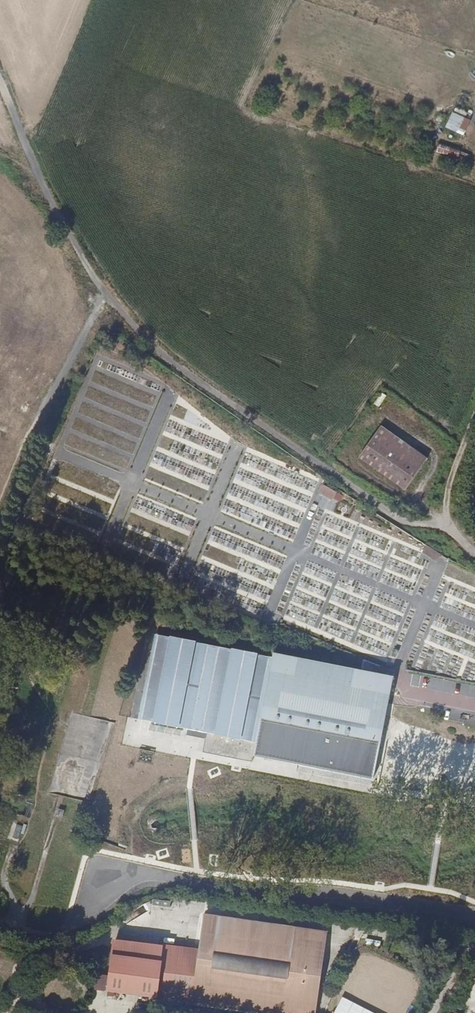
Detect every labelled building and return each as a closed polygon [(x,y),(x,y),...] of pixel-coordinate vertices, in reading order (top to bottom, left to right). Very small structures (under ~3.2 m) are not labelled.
[(452,113),(444,129),(463,138),(470,122),(452,113)] [(360,458),(407,490),(429,458),(382,425),(360,458)] [(331,501),(335,495),(321,487),(318,493),(331,501)] [(251,760),(252,754),(297,764),(372,779),(378,747),(379,741),(385,713),(393,676),(378,673),(361,669),(272,651),(271,656),(247,650),(205,641),(155,629),(154,634),(138,714),(180,724),(206,729),(202,749),(241,758),(251,760)] [(374,663),(363,661),(361,669),(378,673),(380,664),(374,663)] [(192,1003),(263,1012),(317,1012),(329,933),(204,915),(196,978),(194,990),(192,1003)] [(108,997),(159,1001),(163,975),(196,978),(191,951),(115,943),(116,948),(161,954),(161,962),(112,959),(108,997)] [(194,990),(196,978),(163,975),(159,1001),(192,1003),(194,990)]
